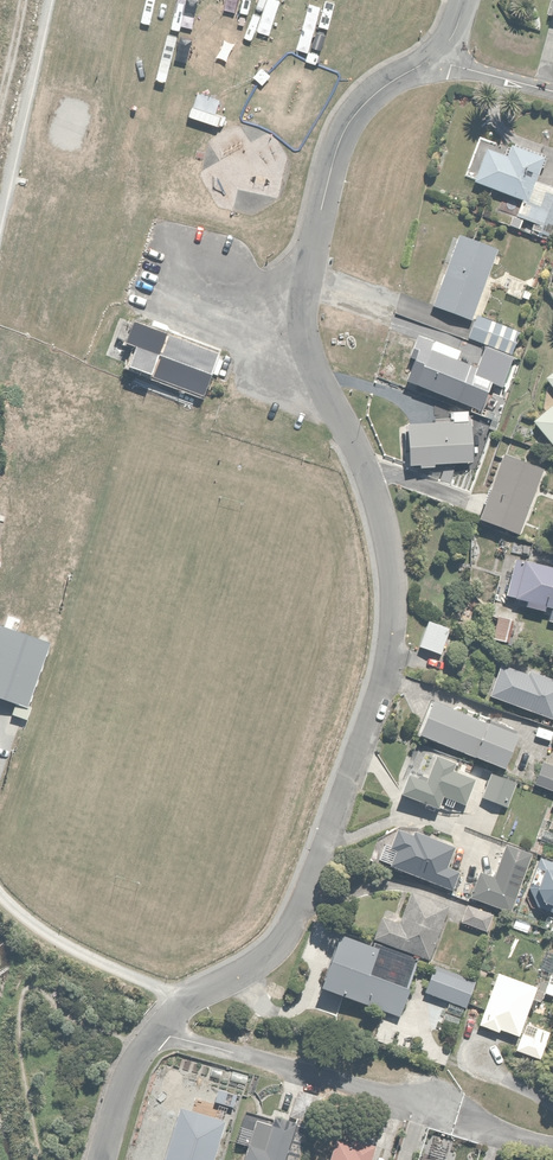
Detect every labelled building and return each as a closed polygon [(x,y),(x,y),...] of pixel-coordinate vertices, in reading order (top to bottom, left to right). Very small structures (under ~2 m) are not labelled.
[(475,183),(521,202),(514,218),(512,217),(508,226),(552,244),(552,243),(552,186),(538,180),(546,160),(507,144),(502,156),(489,151),(475,183)] [(496,250),(458,236),(431,307),(470,322),(496,250)] [(507,355),(517,330),(478,315),(468,339),(481,344),(507,355)] [(215,357),(137,331),(124,369),(203,395),(215,357)] [(507,355),(481,344),(474,362),(510,376),(517,359),(507,355)] [(481,370),(421,348),(419,347),(406,385),(470,409),(469,413),(484,418),(488,409),(483,407),(492,384),(477,379),(481,370)] [(544,379),(552,391),(552,372),(544,379)] [(531,423),(520,418),(511,441),(531,449),(537,431),(552,451),(552,406),(531,423)] [(468,422),(404,426),(407,469),(471,465),(468,422)] [(548,473),(500,456),(476,521),(524,538),(548,473)] [(512,560),(503,597),(552,609),(552,570),(512,560)] [(515,609),(493,605),(485,643),(508,648),(510,636),(520,638),(524,621),(512,619),(515,609)] [(451,628),(429,620),(419,647),(441,655),(451,628)] [(45,638),(0,625),(0,698),(26,705),(45,638)] [(482,694),(552,719),(552,680),(523,670),(522,673),(499,666),(497,671),(487,668),(478,693),(482,694)] [(433,701),(418,736),(499,771),(514,736),(433,701)] [(424,783),(405,775),(397,796),(438,811),(442,799),(466,807),(475,781),(450,772),(453,765),(433,758),(424,783)] [(532,786),(552,794),(552,766),(541,762),(532,786)] [(516,783),(491,772),(480,798),(506,809),(516,783)] [(383,845),(377,862),(451,891),(458,872),(448,868),(455,851),(413,834),(412,836),(397,830),(390,848),(383,845)] [(501,850),(491,877),(478,872),(468,898),(510,914),(533,855),(507,845),(504,851),(501,850)] [(523,905),(552,916),(552,863),(540,859),(523,905)] [(381,918),(372,941),(429,963),(449,910),(409,894),(397,925),(381,918)] [(494,916),(467,905),(459,922),(486,934),(494,916)] [(410,991),(403,988),(412,964),(375,951),(376,949),(337,936),(318,990),(400,1019),(410,991)] [(435,967),(424,992),(463,1009),(473,984),(435,967)] [(518,1039),(524,1023),(537,987),(498,972),(478,1026),(498,1033),(499,1031),(518,1039)] [(551,972),(543,994),(552,998),(552,973),(551,972)] [(379,1022),(372,1041),(405,1053),(412,1034),(379,1022)] [(524,1023),(518,1039),(513,1052),(540,1062),(550,1032),(524,1023)] [(244,1115),(237,1141),(247,1144),(243,1159),(295,1159),(300,1141),(289,1138),(293,1122),(273,1117),(272,1122),(244,1115)] [(337,1137),(330,1159),(375,1159),(380,1146),(354,1138),(353,1142),(337,1137)]
